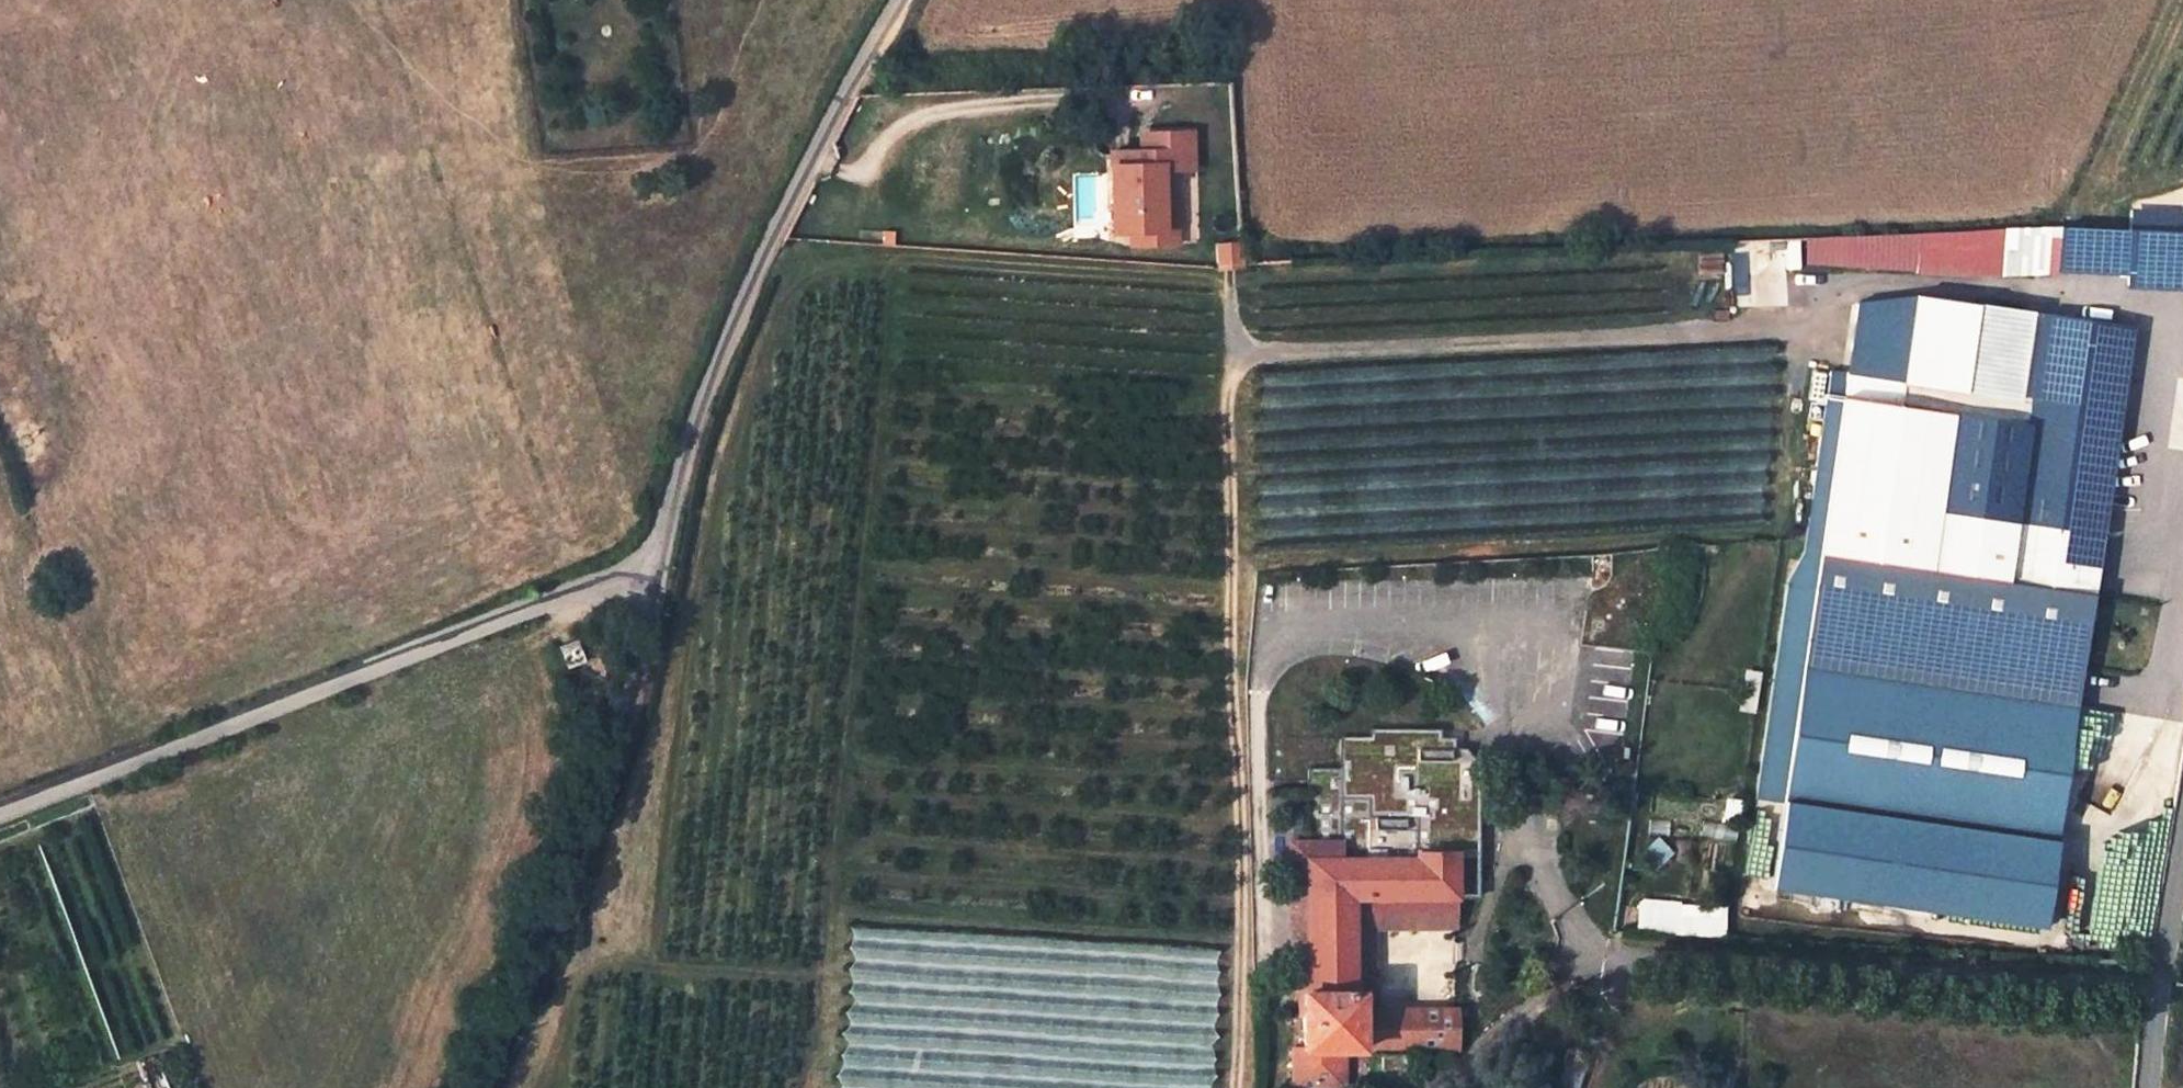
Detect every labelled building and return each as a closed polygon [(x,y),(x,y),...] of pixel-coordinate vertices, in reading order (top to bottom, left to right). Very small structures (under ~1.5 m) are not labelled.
[(1192,170),(1191,135),(1141,136),(1142,154),(1111,155),(1114,235),(1130,234),(1164,233),(1163,201),(1162,168),(1172,168),(1173,171),(1192,170)] [(1164,233),(1130,234),(1131,248),(1179,247),(1176,200),(1163,201),(1164,233)] [(1917,268),(2056,269),(2060,226),(2049,225),(1804,236),(1805,261),(1917,268)] [(2056,269),(2126,274),(2125,284),(2182,287),(2182,230),(2128,228),(2128,233),(2060,226),(2056,269)] [(2104,505),(2130,326),(1913,294),(1898,397),(1824,386),(1803,550),(2091,593),(2100,532),(2076,528),(2080,502),(2104,505)] [(2100,532),(2104,505),(2080,502),(2076,528),(2100,532)] [(2041,925),(2091,593),(1803,550),(1787,580),(1755,798),(1782,802),(1770,885),(2041,925)] [(569,671),(586,664),(578,642),(560,648),(569,671)] [(1476,850),(1476,800),(1465,800),(1465,792),(1476,792),(1476,761),(1462,746),(1447,746),(1447,735),(1399,736),(1399,748),(1385,748),(1385,736),(1338,736),(1338,768),(1306,768),(1306,841),(1288,841),(1288,935),(1306,935),(1307,991),(1360,992),(1358,925),(1374,925),(1454,924),(1454,894),(1477,894),(1476,858),(1465,858),(1465,850),(1476,850)] [(1751,836),(1747,886),(1765,888),(1769,838),(1751,836)] [(1635,900),(1634,932),(1723,932),(1723,901),(1635,900)] [(1376,1009),(1374,925),(1358,925),(1360,992),(1360,1010),(1376,1009)] [(1360,1010),(1360,992),(1307,991),(1300,990),(1301,1049),(1291,1049),(1291,1086),(1341,1087),(1341,1049),(1360,1049),(1360,1010)] [(1360,1049),(1455,1048),(1455,1009),(1376,1009),(1360,1010),(1360,1049)] [(1555,1087),(1572,1087),(1580,1059),(1565,1054),(1555,1087)]
